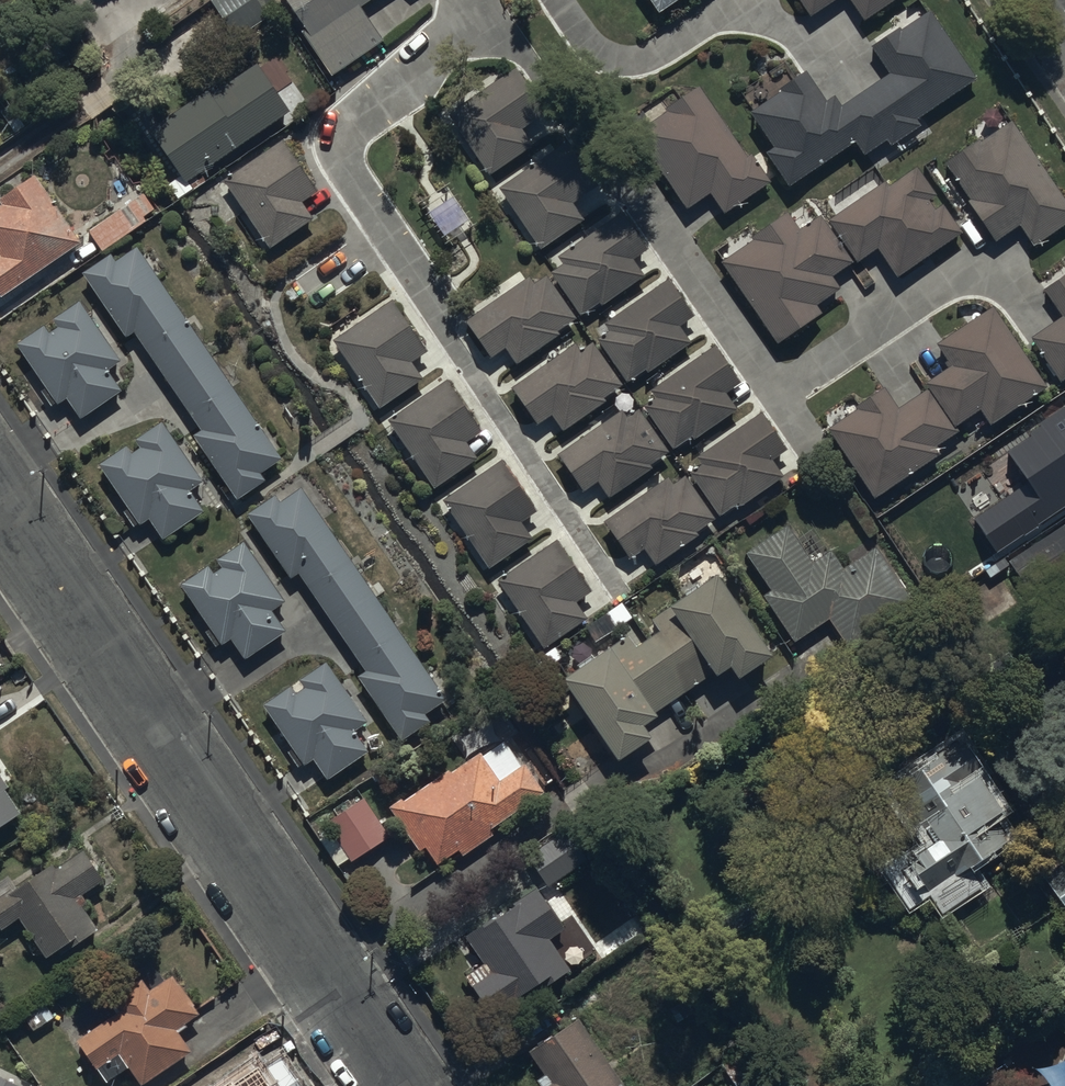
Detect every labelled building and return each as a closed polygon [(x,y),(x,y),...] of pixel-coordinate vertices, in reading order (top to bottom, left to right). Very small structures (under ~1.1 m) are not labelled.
[(211,3),(238,44),(281,15),(271,0),(216,0),(211,3)] [(303,28),(299,30),(330,76),(382,41),(360,8),(372,0),(284,0),(303,28)] [(659,13),(678,0),(651,0),(659,13)] [(810,18),(839,0),(799,0),(810,18)] [(862,22),(897,0),(848,0),(862,22)] [(930,11),(870,48),(887,75),(839,105),(835,98),(825,104),(806,73),(779,89),(782,94),(750,114),(773,150),(768,153),(787,185),(854,144),(863,158),(887,143),(890,147),(921,128),(916,118),(974,82),(930,11)] [(151,129),(186,182),(289,114),(257,65),(211,95),(208,92),(151,129)] [(517,68),(449,114),(492,177),(532,150),(520,132),(548,114),(517,68)] [(752,153),(746,157),(700,88),(663,113),(664,114),(634,134),(684,210),(709,193),(725,216),(773,184),(752,153)] [(1011,120),(978,143),(976,140),(946,161),(972,199),(967,202),(995,243),(1020,226),(1035,247),(1064,227),(1064,200),(1011,120)] [(279,141),(222,182),(269,249),(309,220),(298,205),(316,192),(279,141)] [(567,143),(499,189),(541,252),(582,224),(571,206),(597,188),(567,143)] [(888,181),(828,222),(854,264),(876,249),(898,279),(964,234),(943,205),(935,211),(929,202),(938,196),(919,167),(891,186),(888,181)] [(74,247),(80,243),(34,176),(0,199),(0,203),(2,206),(0,208),(0,296),(1,298),(74,247)] [(141,196),(88,233),(103,255),(146,225),(141,218),(152,211),(141,196)] [(621,213),(556,257),(561,264),(551,271),(580,314),(598,302),(602,308),(644,280),(632,263),(648,253),(621,213)] [(752,242),(721,262),(776,345),(822,314),(816,305),(841,289),(833,277),(852,265),(821,217),(797,233),(786,216),(750,239),(752,242)] [(200,430),(191,436),(236,500),(266,480),(262,475),(283,461),(136,250),(117,263),(111,254),(81,275),(125,339),(134,333),(200,430)] [(1045,289),(1063,316),(1031,337),(1060,382),(1064,379),(1064,276),(1045,289)] [(526,279),(465,321),(491,358),(504,349),(517,366),(559,336),(557,333),(576,320),(545,277),(531,286),(526,279)] [(668,278),(602,325),(608,333),(596,342),(625,383),(645,368),(650,376),(691,346),(679,329),(696,317),(668,278)] [(120,362),(79,302),(53,320),(58,328),(48,335),(43,328),(17,345),(47,390),(41,394),(52,409),(66,400),(80,420),(121,391),(108,371),(120,362)] [(395,302),(336,342),(380,408),(422,380),(413,366),(430,355),(395,302)] [(1048,388),(993,307),(938,345),(953,366),(924,385),(954,429),(979,413),(989,428),(1048,388)] [(574,346),(512,388),(535,425),(553,415),(563,430),(605,402),(603,400),(622,387),(592,343),(579,352),(574,346)] [(715,346),(652,390),(657,397),(644,407),(675,450),(690,440),(693,444),(738,412),(725,394),(741,382),(715,346)] [(446,381),(387,421),(433,489),(477,458),(468,444),(483,434),(446,381)] [(955,434),(927,391),(898,409),(885,388),(856,407),(858,410),(828,430),(873,500),(942,455),(936,446),(955,434)] [(621,412),(557,454),(581,492),(598,481),(609,497),(652,469),(650,466),(667,455),(639,412),(627,420),(621,412)] [(761,414),(696,459),(702,467),(690,475),(720,518),(738,505),(740,509),(783,479),(772,463),(787,452),(761,414)] [(203,483),(160,423),(135,441),(141,449),(132,456),(125,447),(98,467),(140,526),(149,519),(165,542),(205,513),(190,492),(203,483)] [(503,459),(442,502),(488,568),(531,538),(522,524),(540,512),(503,459)] [(1064,480),(1064,462),(1057,467),(1064,480)] [(1002,504),(1029,544),(1064,520),(1064,497),(1049,473),(1002,504)] [(667,479),(605,522),(628,558),(641,549),(653,567),(698,535),(696,533),(715,520),(686,477),(672,486),(667,479)] [(247,516),(289,580),(298,574),(358,676),(404,742),(432,723),(426,715),(447,701),(302,490),(281,504),(276,497),(247,516)] [(1010,558),(1035,597),(1064,578),(1064,523),(1010,558)] [(787,527),(748,555),(774,590),(762,599),(794,644),(827,620),(851,653),(919,605),(876,546),(843,569),(831,553),(814,565),(787,527)] [(558,540),(497,581),(542,649),(588,618),(577,603),(592,593),(558,540)] [(284,604),(244,542),(217,561),(222,569),(213,575),(208,568),(182,586),(209,628),(205,631),(216,649),(229,640),(242,660),(284,633),(271,612),(284,604)] [(717,576),(653,620),(664,634),(621,664),(610,648),(563,680),(620,763),(652,741),(644,730),(658,721),(654,715),(715,673),(719,678),(732,669),(741,682),(774,659),(717,576)] [(368,724),(324,662),(300,679),(306,688),(296,695),(290,687),(263,705),(294,749),(287,754),(297,767),(300,764),(304,769),(314,761),(328,780),(367,753),(354,734),(368,724)] [(959,739),(886,787),(922,842),(881,869),(908,910),(928,896),(942,917),(982,890),(969,871),(1010,844),(994,819),(1004,813),(981,778),(984,776),(959,739)] [(494,839),(489,831),(545,795),(526,766),(522,769),(505,741),(451,776),(449,772),(391,809),(419,853),(424,850),(435,867),(458,853),(462,860),(494,839)] [(21,814),(5,791),(11,787),(0,771),(0,829),(21,814)] [(389,841),(363,798),(325,821),(352,864),(389,841)] [(568,829),(525,860),(547,891),(590,860),(568,829)] [(0,900),(0,928),(2,931),(23,918),(49,959),(61,952),(63,956),(100,933),(86,911),(91,908),(84,896),(105,883),(85,850),(57,868),(56,865),(0,900)] [(1043,878),(1064,911),(1064,863),(1043,878)] [(539,889),(465,936),(485,964),(465,977),(494,1021),(519,1005),(516,1001),(544,983),(548,988),(572,972),(551,940),(565,931),(539,889)] [(77,1041),(104,1085),(129,1069),(140,1085),(141,1085),(192,1053),(179,1033),(188,1027),(187,1026),(203,1016),(177,975),(150,993),(142,980),(111,1000),(119,1014),(77,1041)] [(529,1052),(543,1076),(550,1085),(629,1085),(583,1016),(529,1052)] [(229,1059),(197,1081),(201,1085),(247,1085),(229,1059)]
